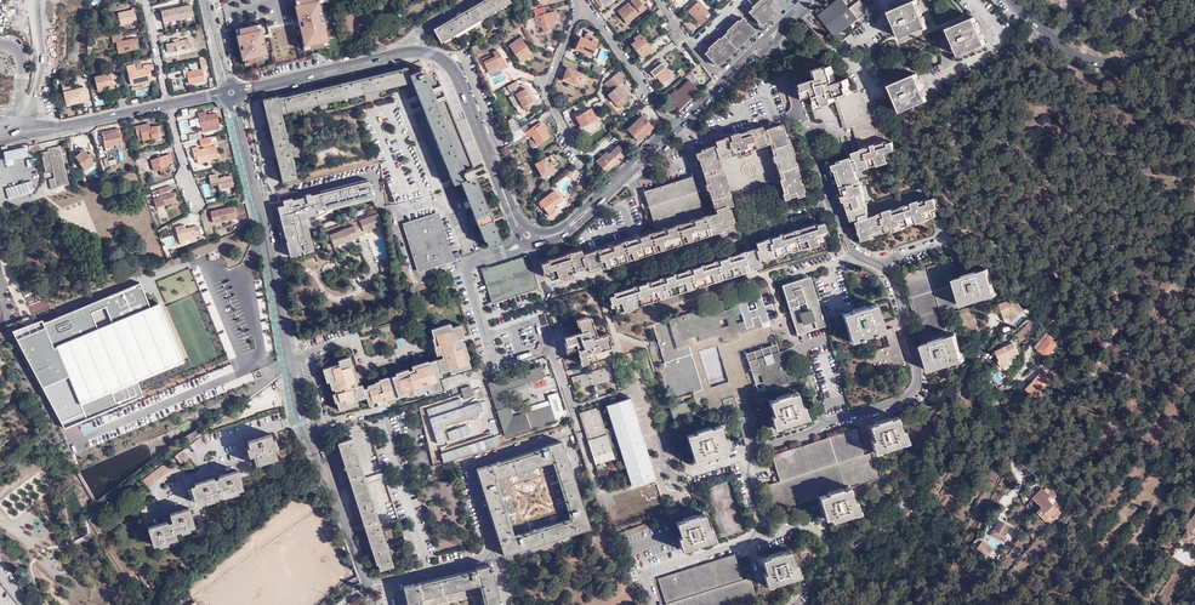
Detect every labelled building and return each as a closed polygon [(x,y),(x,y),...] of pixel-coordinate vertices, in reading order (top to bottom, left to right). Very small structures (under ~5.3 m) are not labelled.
[(189,16),(189,14),(194,13),(192,4),(189,5),(188,3),(185,3),(185,0),(178,0),(175,1),(179,19),(189,16)] [(323,20),(320,21),(317,10),(321,10),(319,0),(316,1),(315,0),(299,0),(300,4),(296,5),(295,6),(299,23),(304,21),(305,25),(304,25),(305,29),(301,30),(303,41),(304,45),(310,44),(311,48),(311,49),(324,46),(323,41),(328,40),(323,20)] [(476,6),(475,4),(448,21),(449,22),(439,28),(438,26),(433,29),(441,43),(511,2),(510,0),(487,0),(476,6)] [(641,2),(639,3),(636,0),(631,0),(620,9),(626,16),(623,18),(627,23),(646,8),(641,2)] [(786,0),(762,0),(760,2),(759,0),(755,3),(756,5),(749,12),(760,24),(786,0)] [(864,4),(862,0),(859,0),(848,9),(842,0),(838,0),(820,15),(832,31),(864,4)] [(916,0),(889,11),(900,38),(924,28),(925,29),(927,28),(916,0)] [(688,11),(693,16),(694,14),(700,20),(701,19),(704,22),(708,19),(706,16),(708,13),(706,11),(707,10),(698,1),(688,11)] [(867,7),(864,4),(832,31),(836,35),(844,29),(867,11),(867,9),(867,7)] [(99,7),(89,9),(90,15),(100,13),(99,7)] [(138,11),(137,7),(132,8),(133,10),(119,13),(121,25),(131,23),(132,28),(138,26),(135,12),(138,11)] [(617,10),(623,18),(626,16),(620,9),(617,10)] [(661,9),(658,10),(664,19),(667,18),(661,9)] [(554,21),(558,20),(557,12),(556,13),(555,11),(546,13),(545,10),(540,11),(535,12),(535,16),(537,26),(542,25),(543,32),(551,30),(550,23),(554,22),(554,21)] [(694,14),(693,16),(701,25),(704,22),(701,19),(700,20),(694,14)] [(985,44),(974,17),(947,28),(959,55),(985,44)] [(522,26),(517,18),(512,21),(517,29),(522,26)] [(534,26),(532,18),(525,20),(527,28),(534,26)] [(716,66),(754,30),(743,18),(735,25),(733,24),(730,27),(732,28),(716,43),(715,41),(711,45),(713,46),(705,53),(716,66)] [(672,30),(675,28),(670,22),(667,24),(665,26),(668,29),(671,28),(672,30)] [(251,62),(264,59),(264,58),(263,55),(267,54),(265,43),(262,44),(260,39),(262,39),(261,36),(263,35),(260,24),(239,29),(240,34),(237,35),(239,44),(242,44),(243,48),(240,49),(243,59),(244,59),(247,58),(248,63),(251,62)] [(668,33),(670,36),(677,31),(675,28),(672,30),(668,33)] [(670,36),(673,41),(674,40),(680,35),(677,31),(670,36)] [(639,33),(635,36),(637,38),(634,41),(631,44),(642,57),(652,49),(639,33)] [(122,40),(120,34),(112,36),(113,42),(117,41),(119,53),(126,51),(126,50),(136,48),(134,37),(122,40)] [(575,49),(580,51),(581,49),(588,52),(587,53),(592,55),(598,41),(593,39),(593,38),(592,37),(587,34),(586,34),(584,38),(580,37),(575,49)] [(677,44),(683,39),(680,35),(674,40),(677,44)] [(522,62),(526,60),(524,57),(526,55),(531,52),(528,48),(527,49),(523,44),(525,43),(521,37),(509,44),(522,62)] [(169,52),(191,48),(189,39),(180,41),(179,38),(175,39),(175,42),(167,44),(169,52)] [(304,50),(311,48),(310,44),(304,45),(303,41),(302,41),(304,50)] [(499,66),(501,70),(508,66),(497,50),(493,52),(495,56),(491,58),(487,60),(485,57),(482,59),(487,71),(499,66)] [(143,65),(142,59),(135,60),(135,63),(137,69),(144,68),(143,65)] [(207,68),(205,59),(200,60),(202,69),(189,71),(189,69),(184,70),(185,74),(188,74),(190,83),(206,80),(203,69),(207,68)] [(428,124),(443,118),(426,75),(424,69),(427,68),(427,67),(424,60),(417,59),(406,64),(407,67),(408,69),(410,74),(409,74),(412,81),(416,90),(415,91),(428,124)] [(650,71),(654,76),(656,75),(657,77),(662,83),(671,75),(659,59),(653,64),(655,68),(650,71)] [(149,64),(143,65),(144,68),(137,69),(135,63),(128,65),(129,71),(132,71),(135,84),(150,80),(149,76),(151,76),(150,68),(149,64)] [(788,121),(787,118),(786,114),(788,113),(792,111),(794,108),(795,105),(794,97),(784,68),(781,66),(777,63),(774,65),(773,68),(773,72),(784,107),(776,82),(773,72),(755,77),(756,79),(748,82),(750,89),(733,95),(734,98),(726,100),(729,109),(711,114),(712,117),(706,119),(708,130),(706,131),(704,131),(701,130),(699,128),(697,127),(695,129),(692,131),(690,133),(693,136),(695,137),(698,139),(701,140),(705,141),(707,142),(710,142),(715,141),(729,137),(750,130),(761,127),(762,132),(765,131),(764,129),(775,126),(775,124),(788,121)] [(594,65),(592,70),(600,74),(602,68),(594,65)] [(848,78),(833,82),(836,81),(832,65),(827,67),(827,65),(819,67),(821,74),(819,75),(820,77),(804,82),(805,87),(804,88),(806,94),(812,91),(813,93),(817,92),(819,100),(818,100),(819,103),(826,101),(827,102),(834,100),(843,129),(851,126),(876,119),(873,111),(868,113),(864,98),(860,92),(853,94),(852,89),(850,89),(849,87),(851,87),(848,78)] [(489,75),(501,70),(499,66),(487,71),(489,75)] [(408,69),(407,67),(354,80),(354,82),(408,69)] [(581,78),(582,74),(567,68),(563,78),(581,86),(584,79),(581,78)] [(406,82),(412,81),(409,74),(410,74),(408,69),(354,82),(354,80),(343,82),(344,85),(279,100),(282,114),(406,84),(406,82)] [(474,167),(482,163),(451,84),(447,76),(441,69),(436,71),(474,167)] [(99,90),(115,86),(113,78),(117,77),(115,70),(110,71),(110,72),(95,76),(99,90)] [(624,81),(622,78),(618,73),(618,72),(604,83),(610,91),(614,88),(615,89),(608,94),(620,108),(631,99),(627,94),(624,96),(617,87),(622,82),(624,81)] [(434,73),(430,75),(434,84),(438,82),(434,73)] [(890,85),(901,112),(927,101),(916,74),(890,85)] [(675,107),(679,110),(700,90),(689,80),(683,86),(681,84),(664,100),(672,110),(675,107)] [(344,85),(343,82),(279,98),(279,100),(344,85)] [(624,84),(622,82),(617,87),(624,96),(627,94),(621,87),(624,84)] [(84,86),(64,90),(67,103),(82,100),(82,102),(88,100),(84,86)] [(525,88),(515,93),(521,103),(525,110),(530,107),(529,103),(533,101),(525,88)] [(443,188),(403,89),(395,92),(435,191),(443,188)] [(521,103),(515,93),(510,97),(515,107),(521,103)] [(280,114),(282,114),(279,100),(279,98),(278,95),(263,99),(282,182),(298,179),(297,174),(295,174),(280,114)] [(596,118),(591,108),(576,116),(581,127),(596,118)] [(206,111),(199,112),(200,117),(195,118),(197,127),(201,126),(202,127),(203,127),(204,131),(220,128),(217,112),(207,115),(206,111)] [(297,174),(282,114),(280,114),(295,174),(297,174)] [(647,130),(651,126),(642,116),(628,129),(639,141),(644,136),(641,133),(645,129),(647,130)] [(460,181),(475,176),(472,168),(465,170),(443,118),(428,124),(445,165),(448,173),(449,174),(452,184),(460,181)] [(876,119),(851,126),(859,150),(858,151),(858,152),(853,153),(854,159),(851,160),(851,158),(842,161),(842,162),(832,166),(834,171),(835,170),(841,188),(843,196),(842,196),(844,202),(845,202),(848,212),(850,216),(851,221),(859,219),(860,220),(856,221),(859,231),(858,231),(860,236),(861,236),(862,241),(873,238),(872,237),(886,232),(892,231),(893,233),(905,229),(904,227),(910,225),(917,223),(918,224),(929,220),(929,219),(932,218),(936,217),(934,211),(939,209),(938,208),(937,208),(934,198),(927,201),(927,199),(924,200),(924,201),(920,202),(919,201),(912,203),(912,205),(907,206),(907,205),(904,206),(901,207),(901,208),(893,210),(892,209),(884,211),(884,212),(880,213),(877,214),(877,215),(870,217),(869,214),(868,209),(868,208),(867,206),(866,202),(865,202),(863,194),(864,193),(861,184),(860,185),(860,182),(856,171),(858,170),(859,171),(870,168),(877,165),(877,167),(889,163),(888,162),(893,160),(896,159),(894,154),(897,153),(896,149),(895,149),(892,141),(888,142),(887,140),(883,142),(876,119)] [(541,125),(545,131),(547,129),(542,121),(535,125),(536,127),(541,125)] [(151,127),(150,123),(135,126),(137,134),(141,133),(143,140),(159,137),(159,133),(162,133),(160,125),(156,125),(156,127),(151,127)] [(506,128),(509,135),(518,129),(514,123),(509,126),(506,128)] [(526,132),(526,133),(528,137),(531,135),(537,144),(548,136),(545,131),(541,125),(536,127),(535,125),(526,132)] [(652,128),(651,126),(647,130),(645,129),(641,133),(644,136),(652,128)] [(770,148),(790,143),(788,138),(787,135),(785,136),(782,126),(776,127),(775,126),(764,129),(765,131),(762,132),(761,127),(750,130),(755,148),(769,144),(770,148)] [(122,143),(118,128),(102,131),(105,147),(113,146),(113,145),(122,143)] [(509,135),(512,143),(522,135),(518,129),(509,135)] [(755,148),(750,130),(729,137),(730,141),(734,151),(734,154),(738,153),(739,155),(749,152),(749,150),(755,148)] [(189,135),(191,140),(200,138),(202,138),(201,132),(189,135)] [(213,146),(210,136),(202,138),(200,138),(201,146),(203,146),(204,148),(199,149),(198,146),(192,147),(194,155),(197,155),(198,162),(219,158),(215,145),(213,146)] [(721,158),(734,154),(734,151),(730,141),(729,137),(715,141),(717,145),(718,149),(715,150),(714,146),(699,150),(700,152),(698,152),(696,153),(704,179),(708,178),(722,173),(718,159),(721,158)] [(778,171),(797,165),(796,162),(795,163),(792,155),(794,154),(791,145),(790,145),(790,143),(770,148),(773,156),(771,157),(773,162),(775,162),(778,171)] [(17,154),(29,151),(28,144),(15,147),(17,154)] [(606,172),(626,153),(619,145),(598,164),(606,172)] [(61,146),(49,148),(49,150),(42,152),(46,173),(53,171),(55,179),(51,179),(53,190),(57,189),(57,187),(69,185),(61,146)] [(731,197),(779,183),(773,162),(771,157),(767,146),(749,152),(739,155),(720,160),(731,197)] [(86,170),(95,164),(85,148),(81,151),(81,152),(76,156),(86,170)] [(507,148),(504,150),(514,169),(516,167),(517,166),(507,148)] [(0,152),(0,192),(22,187),(14,149),(0,152)] [(685,156),(684,149),(666,154),(668,160),(661,162),(663,171),(647,176),(647,178),(640,181),(642,186),(644,191),(648,208),(643,210),(647,222),(637,192),(635,183),(632,185),(629,187),(632,191),(642,224),(634,197),(633,192),(629,188),(610,204),(613,218),(608,220),(606,217),(597,220),(578,240),(580,247),(582,246),(583,251),(714,209),(712,202),(709,195),(704,179),(696,153),(690,155),(703,197),(705,203),(700,205),(697,194),(692,177),(685,156)] [(558,163),(553,153),(535,164),(543,177),(553,171),(552,168),(558,163)] [(172,161),(169,154),(151,160),(154,171),(159,169),(160,173),(168,170),(167,166),(169,166),(167,162),(172,161)] [(796,198),(804,196),(803,192),(804,192),(801,183),(802,183),(801,179),(800,179),(798,174),(797,170),(798,169),(797,165),(778,171),(780,179),(779,180),(783,193),(782,194),(784,200),(789,199),(788,198),(795,196),(796,198)] [(217,173),(209,175),(212,186),(219,184),(220,189),(234,185),(232,175),(218,178),(217,173)] [(725,184),(722,173),(708,178),(704,179),(709,195),(712,202),(715,201),(729,197),(727,188),(725,184)] [(501,241),(495,224),(475,176),(460,181),(484,241),(486,240),(488,246),(501,241)] [(321,192),(311,195),(310,193),(305,195),(306,196),(292,200),(292,198),(283,200),(284,205),(285,211),(283,212),(285,217),(287,216),(287,219),(282,220),(286,237),(287,241),(290,255),(300,253),(304,252),(313,250),(306,220),(320,216),(332,209),(373,199),(368,179),(321,191),(321,192)] [(166,191),(172,189),(171,185),(152,191),(153,193),(159,191),(161,195),(154,197),(157,206),(177,200),(174,191),(167,193),(166,191)] [(547,212),(562,201),(555,190),(538,203),(541,207),(542,206),(547,212)] [(730,202),(729,197),(715,201),(712,202),(714,209),(715,213),(704,217),(708,229),(710,235),(724,231),(727,230),(728,231),(734,229),(733,226),(731,219),(732,219),(729,209),(727,210),(726,207),(732,205),(730,202)] [(49,203),(47,199),(35,204),(37,208),(49,203)] [(76,220),(73,211),(70,201),(58,205),(60,211),(63,211),(68,223),(76,220)] [(285,237),(286,237),(282,220),(287,219),(287,216),(285,217),(283,212),(285,211),(284,205),(278,206),(285,237)] [(235,206),(212,210),(214,223),(237,218),(235,206)] [(352,220),(327,230),(333,246),(365,234),(364,231),(382,224),(377,214),(353,223),(352,220)] [(419,274),(454,263),(438,214),(404,225),(419,274)] [(683,243),(710,235),(708,229),(704,217),(698,219),(693,220),(693,219),(689,220),(689,221),(677,225),(683,243)] [(313,250),(304,252),(304,253),(314,250),(306,220),(313,250)] [(825,231),(823,223),(816,225),(815,223),(812,224),(812,225),(807,227),(803,228),(797,230),(797,229),(793,230),(791,231),(791,232),(783,235),(783,234),(778,235),(779,236),(770,238),(770,237),(767,238),(763,239),(764,240),(755,243),(757,250),(756,250),(755,249),(751,250),(748,250),(746,251),(742,252),(739,253),(739,254),(732,256),(732,255),(727,257),(727,258),(719,260),(718,259),(715,260),(712,261),(712,262),(704,265),(704,264),(700,265),(700,266),(692,268),(691,268),(688,269),(685,269),(685,270),(677,273),(673,274),(665,277),(664,276),(661,277),(658,278),(658,279),(650,281),(646,282),(646,283),(638,285),(637,285),(634,286),(631,287),(624,290),(621,291),(616,292),(616,291),(613,292),(614,295),(609,296),(611,304),(610,304),(611,307),(612,308),(614,307),(615,312),(623,310),(624,311),(632,309),(632,307),(640,304),(667,296),(694,287),(721,279),(744,272),(748,271),(753,269),(757,268),(761,266),(759,260),(763,259),(763,260),(773,257),(782,254),(782,253),(789,251),(790,252),(800,249),(808,246),(808,248),(817,245),(817,244),(824,242),(822,236),(828,235),(826,230),(825,231)] [(180,241),(186,240),(185,238),(190,237),(192,242),(198,241),(197,237),(201,235),(198,225),(186,228),(185,225),(176,227),(180,241)] [(656,252),(683,243),(677,225),(666,229),(666,228),(662,229),(662,230),(658,231),(656,232),(651,233),(654,245),(656,252)] [(629,260),(656,252),(654,245),(651,233),(643,236),(639,237),(638,236),(635,237),(635,238),(629,240),(623,242),(627,253),(629,260)] [(166,248),(175,245),(172,235),(163,238),(166,248)] [(300,254),(300,253),(290,255),(287,241),(286,241),(290,256),(300,254)] [(597,250),(602,268),(629,260),(627,253),(623,242),(615,244),(612,245),(612,244),(608,246),(608,247),(600,249),(597,250)] [(574,269),(574,272),(586,268),(585,266),(587,265),(589,269),(589,272),(602,268),(597,250),(584,254),(585,257),(583,258),(580,250),(569,253),(571,261),(574,269)] [(321,251),(315,254),(318,262),(325,260),(321,251)] [(540,264),(544,275),(549,274),(551,279),(558,277),(558,278),(567,275),(568,275),(567,274),(574,272),(574,269),(571,261),(569,253),(560,256),(547,260),(548,261),(540,264)] [(529,267),(526,256),(520,258),(524,268),(529,267)] [(524,268),(520,258),(515,259),(519,270),(524,268)] [(519,270),(515,259),(510,261),(514,272),(519,270)] [(387,261),(379,263),(382,272),(389,270),(387,261)] [(514,272),(510,261),(505,262),(508,273),(514,272)] [(952,261),(903,275),(912,305),(915,318),(923,344),(922,344),(929,368),(934,366),(935,369),(958,362),(957,360),(962,358),(955,335),(947,337),(939,310),(960,304),(960,302),(961,302),(966,300),(967,303),(982,299),(989,297),(989,294),(994,293),(987,269),(977,272),(974,273),(964,276),(957,278),(952,261)] [(508,273),(505,262),(500,264),(503,275),(508,273)] [(503,275),(500,264),(495,266),(498,276),(503,275)] [(529,267),(493,278),(490,267),(489,266),(481,269),(481,270),(492,303),(536,289),(531,272),(529,267)] [(498,276),(495,266),(490,267),(493,278),(498,276)] [(782,285),(797,334),(825,326),(809,277),(782,285)] [(751,293),(759,291),(757,283),(749,286),(751,293)] [(138,384),(183,368),(162,307),(150,311),(142,286),(36,323),(34,317),(17,323),(55,432),(144,401),(138,384)] [(764,306),(759,291),(751,293),(721,303),(714,305),(668,320),(670,327),(678,325),(683,340),(712,330),(718,328),(721,328),(719,320),(726,318),(731,333),(739,331),(740,330),(754,326),(751,319),(759,317),(761,324),(769,321),(766,314),(774,312),(771,304),(764,306)] [(711,298),(714,305),(721,303),(719,296),(711,298)] [(1014,299),(999,304),(1005,322),(1010,323),(1024,311),(1014,299)] [(876,304),(865,307),(852,312),(842,315),(850,338),(861,335),(862,337),(872,334),(871,331),(883,328),(876,304)] [(597,336),(591,317),(576,322),(579,332),(563,336),(567,348),(567,350),(576,348),(580,361),(596,356),(594,349),(610,345),(607,333),(597,336)] [(1020,317),(1013,322),(1016,326),(1023,321),(1020,317)] [(722,340),(740,335),(739,331),(731,333),(726,318),(719,320),(721,328),(718,328),(722,340)] [(691,346),(715,338),(712,330),(683,340),(678,325),(670,327),(668,320),(651,326),(656,340),(664,364),(690,356),(691,346)] [(395,324),(383,328),(385,332),(396,329),(395,324)] [(431,329),(433,338),(436,346),(437,346),(438,351),(436,351),(435,351),(436,355),(442,354),(443,358),(437,359),(441,373),(450,370),(458,367),(459,371),(471,367),(468,359),(466,360),(461,343),(462,343),(461,338),(465,337),(461,325),(451,328),(450,324),(431,329)] [(904,365),(893,327),(885,330),(890,347),(865,355),(869,367),(865,368),(866,371),(870,370),(871,375),(875,374),(875,377),(878,376),(878,373),(904,365)] [(883,327),(883,328),(871,331),(872,334),(873,336),(885,332),(884,330),(883,327)] [(1058,343),(1046,333),(1041,340),(1044,342),(1043,343),(1040,341),(1035,347),(1046,357),(1058,343)] [(746,353),(740,335),(722,340),(723,344),(717,346),(729,381),(739,413),(749,410),(752,409),(759,398),(757,392),(755,384),(746,353)] [(861,335),(850,338),(849,339),(850,343),(863,339),(862,337),(861,335)] [(699,352),(717,346),(715,338),(691,346),(690,356),(664,364),(660,365),(670,397),(705,386),(710,385),(699,352)] [(1007,359),(1018,353),(1014,343),(994,353),(1001,368),(1009,364),(1008,363),(1007,359)] [(763,382),(758,366),(788,357),(786,349),(778,352),(776,344),(746,353),(755,384),(763,382)] [(1020,357),(1018,353),(1007,359),(1008,363),(1020,357)] [(357,400),(367,397),(364,389),(362,384),(358,386),(357,382),(354,374),(351,366),(352,365),(350,357),(338,360),(339,364),(323,369),(327,382),(329,382),(332,389),(334,389),(335,393),(332,394),(335,402),(337,402),(339,410),(358,404),(357,400)] [(758,366),(763,382),(765,389),(795,380),(788,357),(758,366)] [(442,376),(441,373),(437,359),(428,362),(429,363),(412,368),(413,370),(409,371),(408,369),(403,370),(404,373),(396,375),(392,376),(398,397),(407,394),(415,392),(416,392),(424,390),(428,389),(429,393),(442,389),(438,377),(442,376)] [(557,418),(564,416),(562,411),(557,393),(547,396),(549,402),(550,406),(529,412),(511,419),(503,396),(502,391),(532,381),(543,378),(540,367),(488,383),(505,437),(557,420),(557,418)] [(610,380),(607,368),(572,377),(575,389),(610,380)] [(900,386),(895,371),(875,377),(880,392),(900,386)] [(992,376),(998,383),(1002,380),(996,373),(992,376)] [(1042,373),(1028,387),(1037,396),(1051,381),(1042,373)] [(398,398),(398,397),(392,376),(388,378),(388,379),(380,382),(379,380),(375,382),(375,383),(367,385),(368,387),(364,389),(367,397),(369,405),(373,404),(373,402),(381,400),(385,398),(386,401),(394,398),(395,399),(398,398)] [(534,386),(532,381),(502,391),(503,396),(526,389),(534,386)] [(739,413),(729,381),(711,387),(710,385),(705,386),(708,395),(713,411),(715,417),(718,419),(739,413)] [(473,384),(463,387),(464,391),(466,397),(476,394),(474,389),(473,384)] [(1037,396),(1028,387),(1026,390),(1035,398),(1037,396)] [(1027,397),(1022,393),(1014,403),(1018,407),(1027,397)] [(770,416),(773,426),(779,424),(780,426),(802,420),(801,417),(807,415),(804,406),(801,407),(798,398),(795,399),(793,394),(789,395),(775,399),(771,401),(773,406),(770,406),(773,416),(770,416)] [(618,443),(619,447),(632,485),(655,477),(630,398),(621,401),(606,406),(613,426),(615,433),(618,443)] [(550,406),(549,402),(528,409),(529,412),(550,406)] [(675,422),(689,418),(684,402),(670,406),(675,422)] [(614,458),(611,449),(604,429),(598,407),(579,413),(595,464),(614,458)] [(879,451),(901,444),(901,441),(906,439),(903,430),(900,431),(897,422),(894,423),(893,418),(889,420),(876,424),(871,425),(872,430),(870,431),(873,440),(870,441),(873,450),(878,449),(879,451)] [(719,425),(709,428),(696,432),(686,435),(693,459),(699,457),(700,460),(722,453),(721,451),(726,448),(719,425)] [(604,429),(611,449),(619,447),(618,443),(616,444),(614,443),(612,437),(613,434),(615,433),(613,426),(604,429)] [(772,511),(821,495),(845,488),(849,487),(878,478),(871,452),(864,455),(856,430),(772,456),(778,476),(779,482),(774,483),(765,486),(772,511)] [(278,445),(276,440),(275,434),(250,440),(252,446),(254,452),(251,452),(252,456),(255,455),(258,464),(280,458),(278,449),(281,448),(280,444),(278,445)] [(354,501),(371,496),(352,437),(335,443),(354,501)] [(571,520),(575,533),(575,534),(591,529),(576,482),(569,462),(564,447),(562,447),(560,441),(547,445),(547,446),(549,451),(551,451),(572,517),(570,518),(571,520)] [(547,446),(491,464),(495,480),(506,476),(505,474),(526,467),(527,469),(536,466),(536,464),(551,459),(549,451),(547,446)] [(191,455),(185,447),(177,453),(183,460),(191,455)] [(143,476),(144,478),(170,459),(168,457),(143,476)] [(148,483),(148,482),(173,463),(170,459),(144,478),(148,483)] [(604,469),(602,463),(595,465),(597,471),(604,469)] [(504,556),(525,549),(521,536),(513,539),(503,510),(506,509),(503,500),(501,501),(494,481),(495,480),(491,464),(476,469),(504,556)] [(196,482),(192,483),(197,501),(207,498),(207,500),(216,498),(215,496),(230,492),(231,494),(240,491),(239,489),(244,487),(239,469),(219,474),(219,476),(215,477),(215,475),(195,481),(196,482)] [(845,488),(821,495),(825,507),(821,508),(824,516),(829,514),(830,518),(831,521),(854,514),(853,511),(858,510),(855,500),(852,501),(850,493),(847,494),(845,488)] [(1036,513),(1040,518),(1043,514),(1048,518),(1051,515),(1055,519),(1061,513),(1048,501),(1051,498),(1041,488),(1031,499),(1041,508),(1036,513)] [(394,566),(371,496),(354,501),(361,524),(363,524),(376,565),(378,564),(380,570),(394,566)] [(649,504),(620,514),(622,523),(652,513),(649,504)] [(167,518),(147,523),(153,545),(168,541),(167,539),(177,536),(176,531),(189,527),(188,525),(194,524),(190,506),(170,512),(172,518),(167,519),(167,518)] [(1178,514),(1168,528),(1174,532),(1185,519),(1178,514)] [(702,520),(701,515),(696,516),(683,520),(679,521),(680,527),(678,527),(680,536),(678,537),(681,546),(686,545),(687,547),(709,541),(708,538),(714,536),(711,527),(708,528),(705,519),(702,520)] [(1194,528),(1194,515),(1185,529),(1187,531),(1188,530),(1192,533),(1194,528)] [(521,536),(525,549),(575,533),(571,520),(544,529),(543,527),(534,530),(534,532),(521,536)] [(995,537),(997,533),(1008,539),(1014,529),(998,520),(990,534),(995,537)] [(1192,533),(1188,530),(1187,531),(1181,539),(1194,549),(1194,535),(1192,533)] [(995,546),(997,542),(986,536),(984,540),(995,546)] [(1164,544),(1167,547),(1173,541),(1169,538),(1164,544)] [(976,548),(980,552),(983,549),(986,545),(982,542),(976,548)] [(983,549),(980,552),(989,560),(992,558),(988,554),(989,552),(986,550),(984,550),(983,549)] [(766,563),(763,564),(766,573),(763,574),(766,583),(771,582),(772,584),(795,577),(794,575),(799,573),(796,564),(793,564),(791,556),(788,556),(786,551),(782,553),(768,557),(764,558),(766,563)] [(658,579),(666,604),(750,604),(758,602),(750,578),(742,580),(735,555),(658,579)] [(439,577),(442,593),(479,584),(484,604),(500,604),(492,570),(493,570),(492,567),(490,568),(489,564),(475,568),(475,569),(439,577)] [(439,577),(403,586),(408,604),(424,604),(422,598),(442,593),(439,577)]
